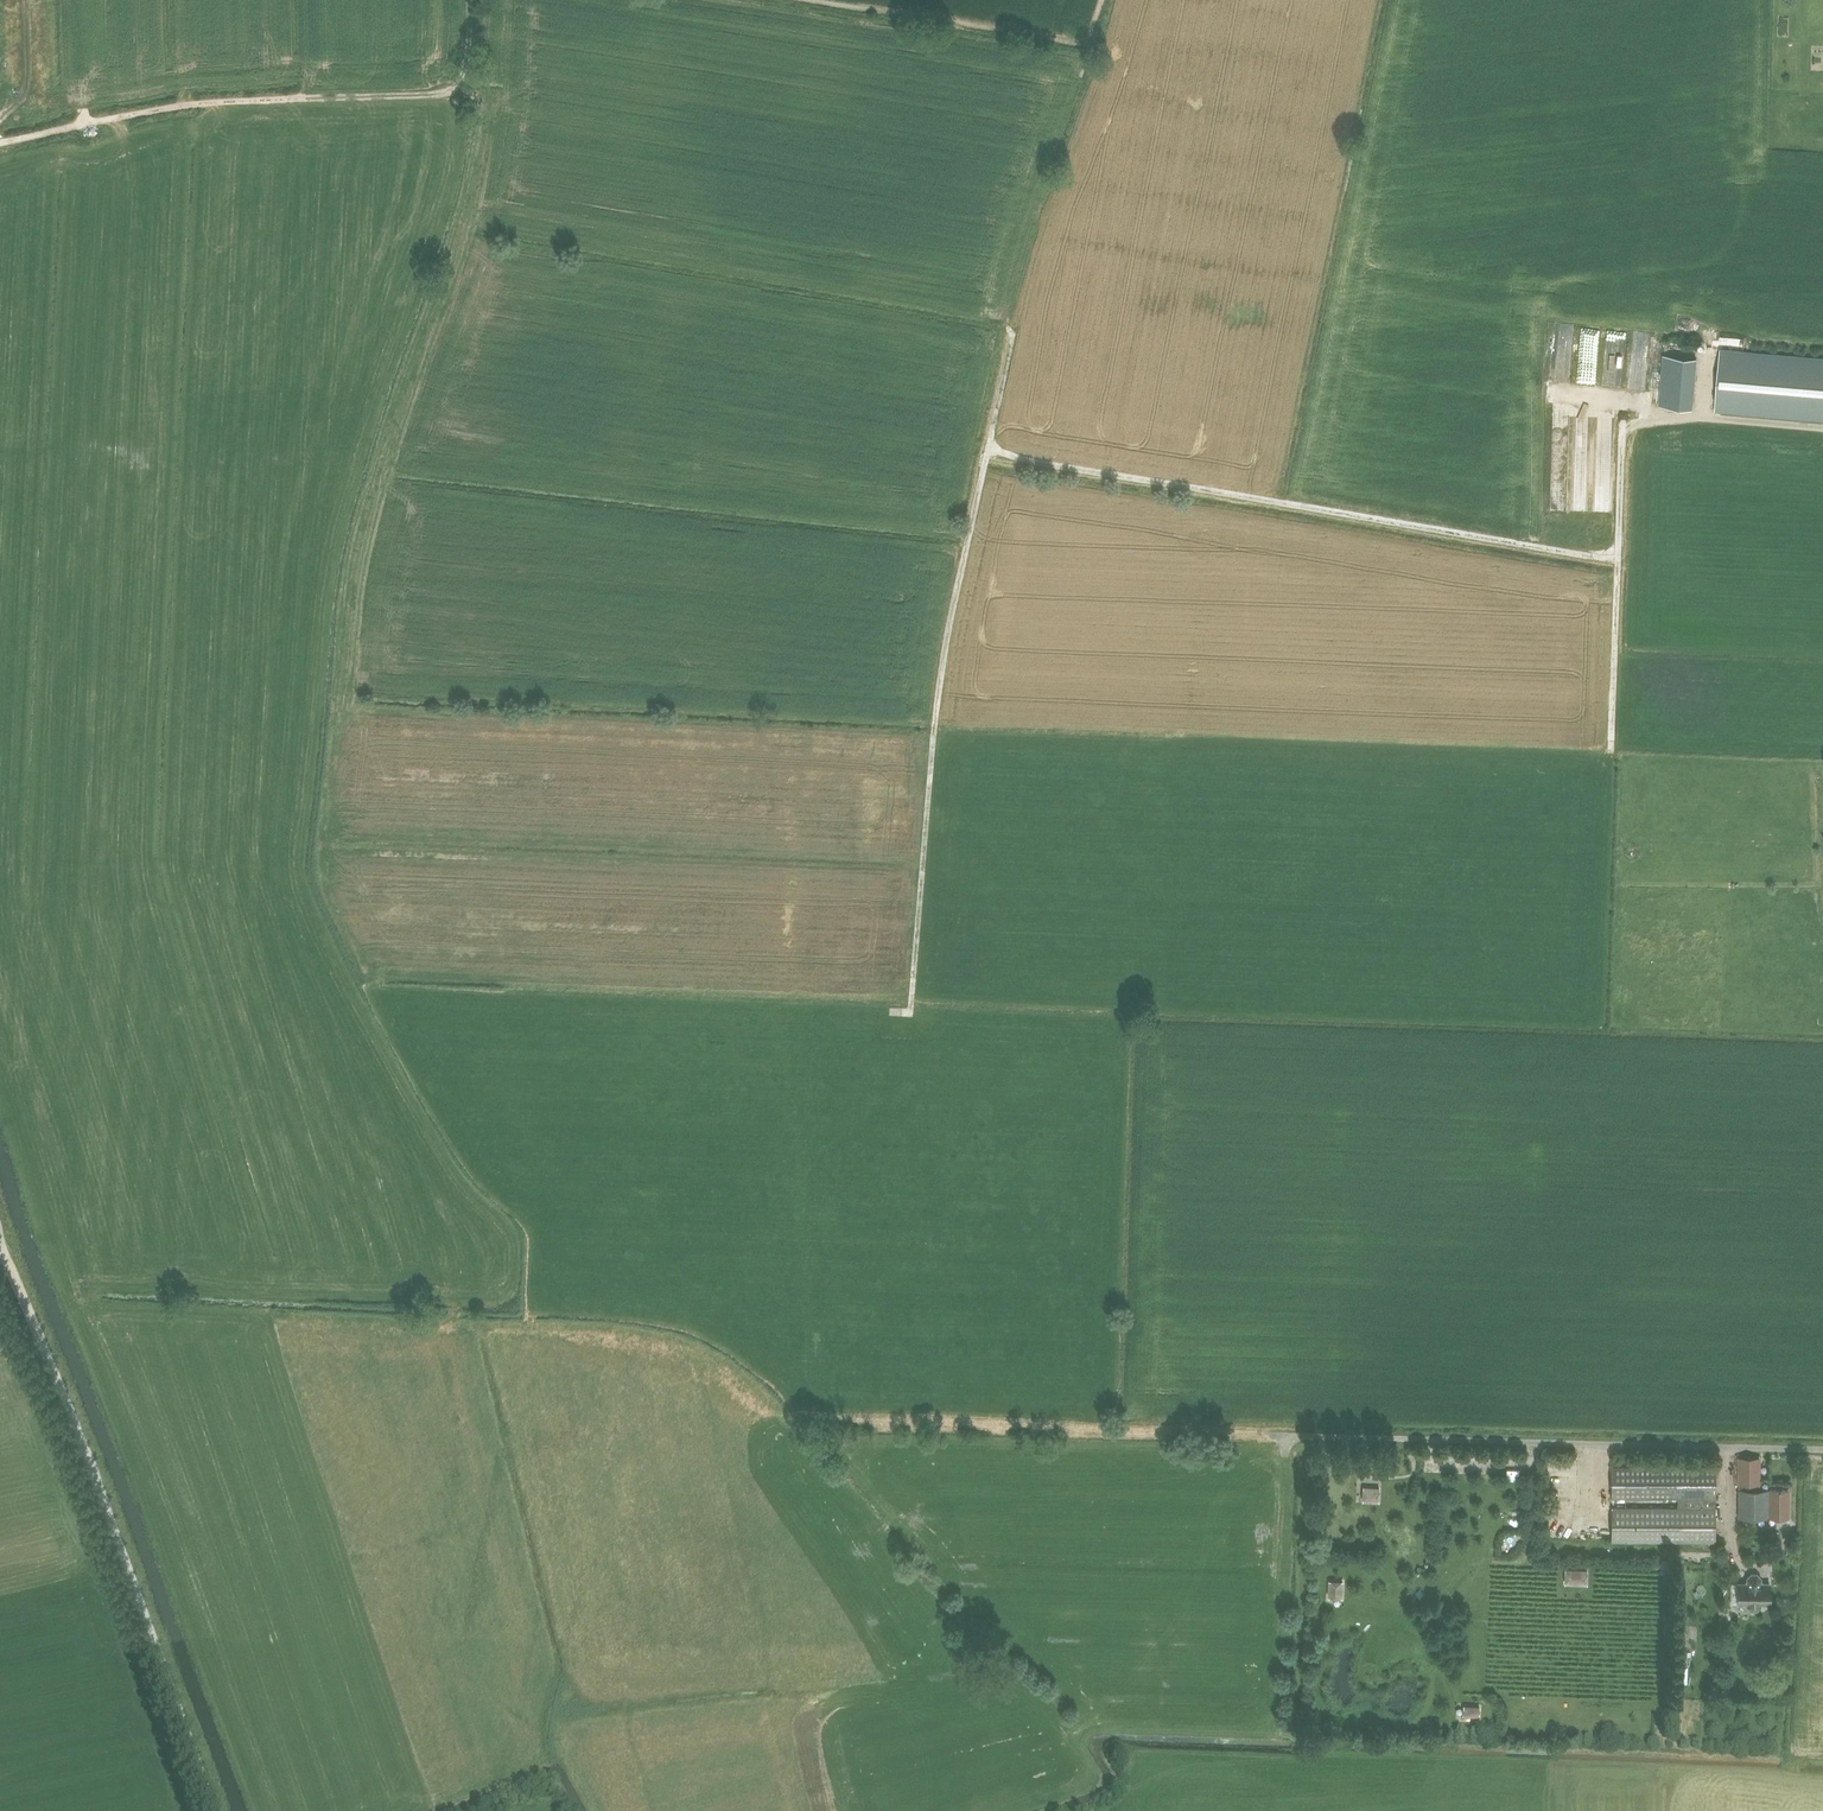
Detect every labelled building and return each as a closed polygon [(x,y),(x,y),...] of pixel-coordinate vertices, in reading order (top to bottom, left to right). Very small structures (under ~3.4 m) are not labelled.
[(1527,341),(1557,344),(1559,334),(1528,330),(1527,341)] [(1715,410),(1822,420),(1822,358),(1720,349),(1715,410)] [(1663,355),(1658,406),(1692,409),(1697,358),(1663,355)] [(1554,399),(1556,385),(1544,384),(1543,398),(1554,399)] [(1591,481),(1608,481),(1608,432),(1595,432),(1595,448),(1591,448),(1591,481)] [(1608,507),(1608,495),(1590,496),(1591,508),(1608,507)] [(1599,544),(1602,537),(1591,534),(1589,541),(1599,544)] [(1739,1456),(1739,1484),(1760,1484),(1760,1457),(1739,1456)] [(1561,1476),(1560,1460),(1546,1461),(1547,1481),(1576,1479),(1576,1476),(1561,1476)] [(1611,1498),(1678,1498),(1716,1498),(1716,1466),(1611,1466),(1611,1498)] [(1378,1501),(1379,1488),(1364,1487),(1363,1500),(1378,1501)] [(1760,1489),(1738,1488),(1738,1517),(1789,1517),(1789,1489),(1760,1489)] [(1546,1495),(1545,1523),(1559,1523),(1559,1495),(1546,1495)] [(1678,1507),(1716,1508),(1716,1498),(1678,1498),(1678,1507)] [(1716,1541),(1716,1508),(1678,1507),(1611,1507),(1611,1541),(1716,1541)] [(1566,1570),(1565,1574),(1570,1574),(1570,1583),(1587,1584),(1587,1571),(1566,1570)] [(1761,1603),(1770,1603),(1770,1583),(1761,1583),(1761,1578),(1757,1574),(1751,1574),(1747,1577),(1747,1583),(1738,1583),(1738,1603),(1747,1603),(1747,1605),(1751,1609),(1756,1609),(1761,1605),(1761,1603)] [(1342,1597),(1342,1581),(1329,1581),(1328,1596),(1342,1597)] [(1464,1706),(1463,1719),(1479,1720),(1479,1707),(1464,1706)]
